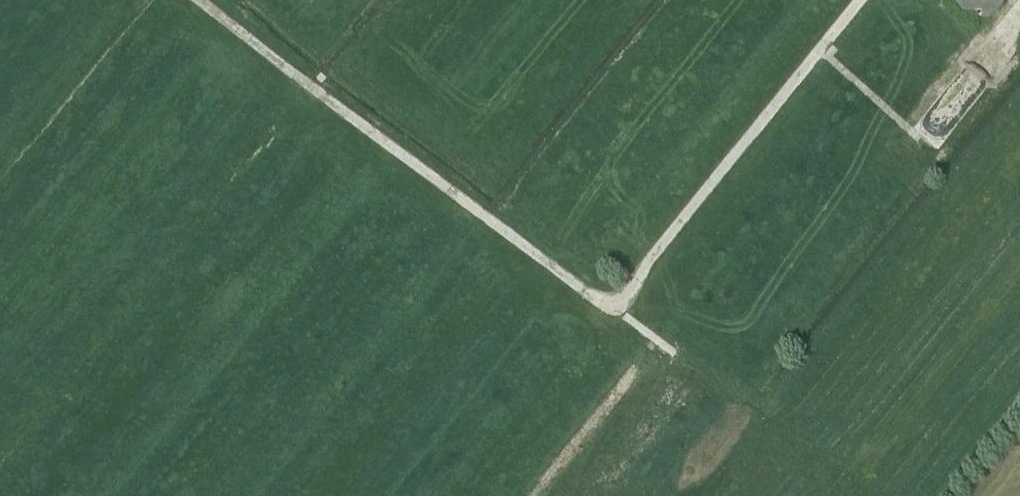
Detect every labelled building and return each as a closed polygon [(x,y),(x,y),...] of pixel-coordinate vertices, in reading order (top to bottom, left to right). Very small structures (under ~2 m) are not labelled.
[(954,1),(954,2),(956,5),(957,7),(959,10),(961,12),(964,15),(967,17),(970,18),(974,19),(976,20),(978,20),(981,20),(983,20),(985,20),(989,19),(993,17),(996,15),(999,13),(1001,11),(1003,8),(1004,7),(1005,5),(1007,2),(1007,0),(954,0),(954,1)]
